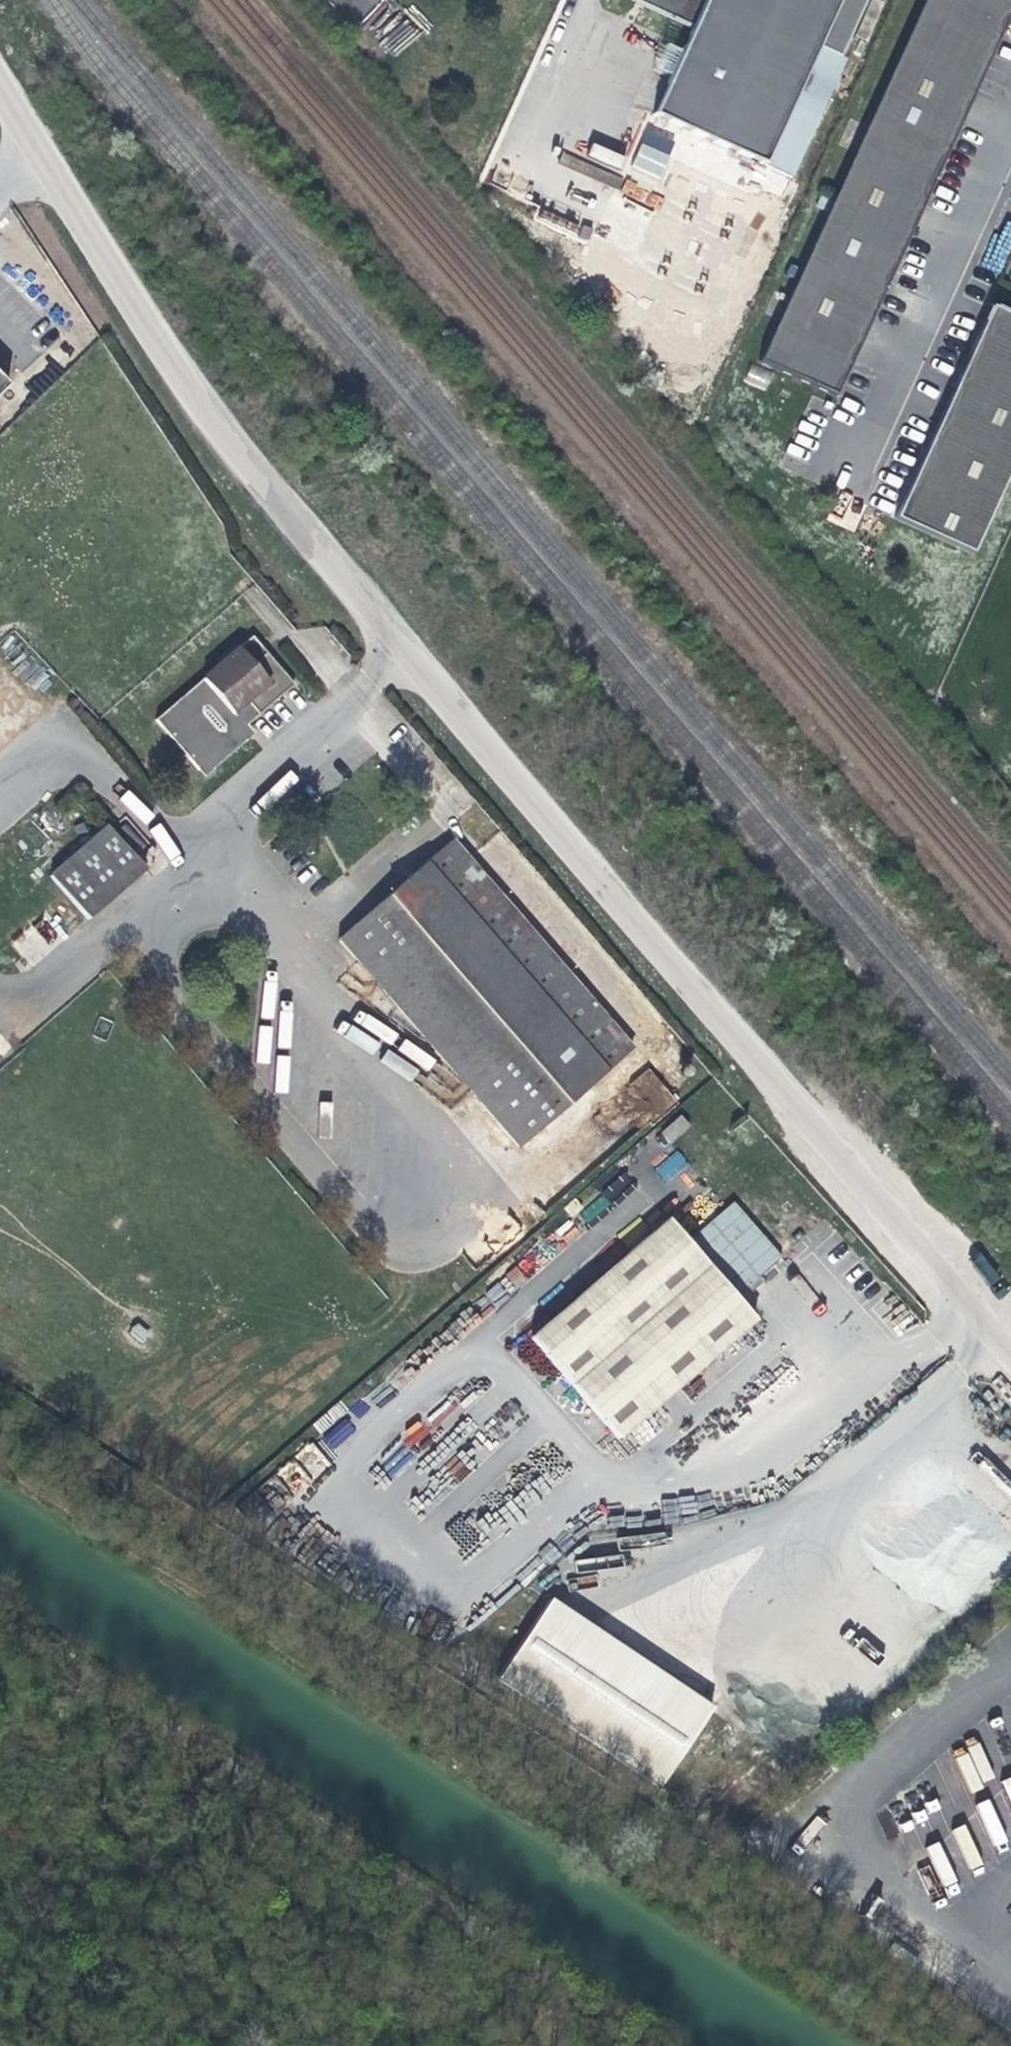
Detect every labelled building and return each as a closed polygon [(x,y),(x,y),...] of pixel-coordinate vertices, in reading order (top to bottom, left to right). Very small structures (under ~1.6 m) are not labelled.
[(690,28),(650,118),(762,169),(817,51),(841,61),(868,0),(627,0),(690,28)] [(755,368),(830,402),(1010,4),(1010,0),(922,0),(755,368)] [(645,142),(642,141),(631,165),(660,177),(677,137),(651,126),(645,142)] [(983,312),(887,524),(963,559),(1010,452),(1010,325),(983,312)] [(247,728),(245,726),(246,726),(294,686),(251,636),(154,720),(196,768),(208,771),(246,740),(247,728)] [(145,870),(106,826),(49,876),(87,920),(145,870)] [(632,1050),(451,840),(337,938),(518,1147),(632,1050)] [(659,1133),(669,1144),(689,1127),(679,1115),(659,1133)] [(583,1209),(574,1199),(563,1209),(572,1218),(583,1209)] [(754,1320),(667,1220),(530,1339),(617,1439),(754,1320)] [(764,1261),(736,1285),(761,1314),(789,1290),(783,1283),(809,1259),(816,1266),(835,1251),(809,1221),(791,1238),(785,1231),(758,1255),(764,1261)] [(498,1684),(666,1786),(718,1701),(550,1599),(498,1684)]
